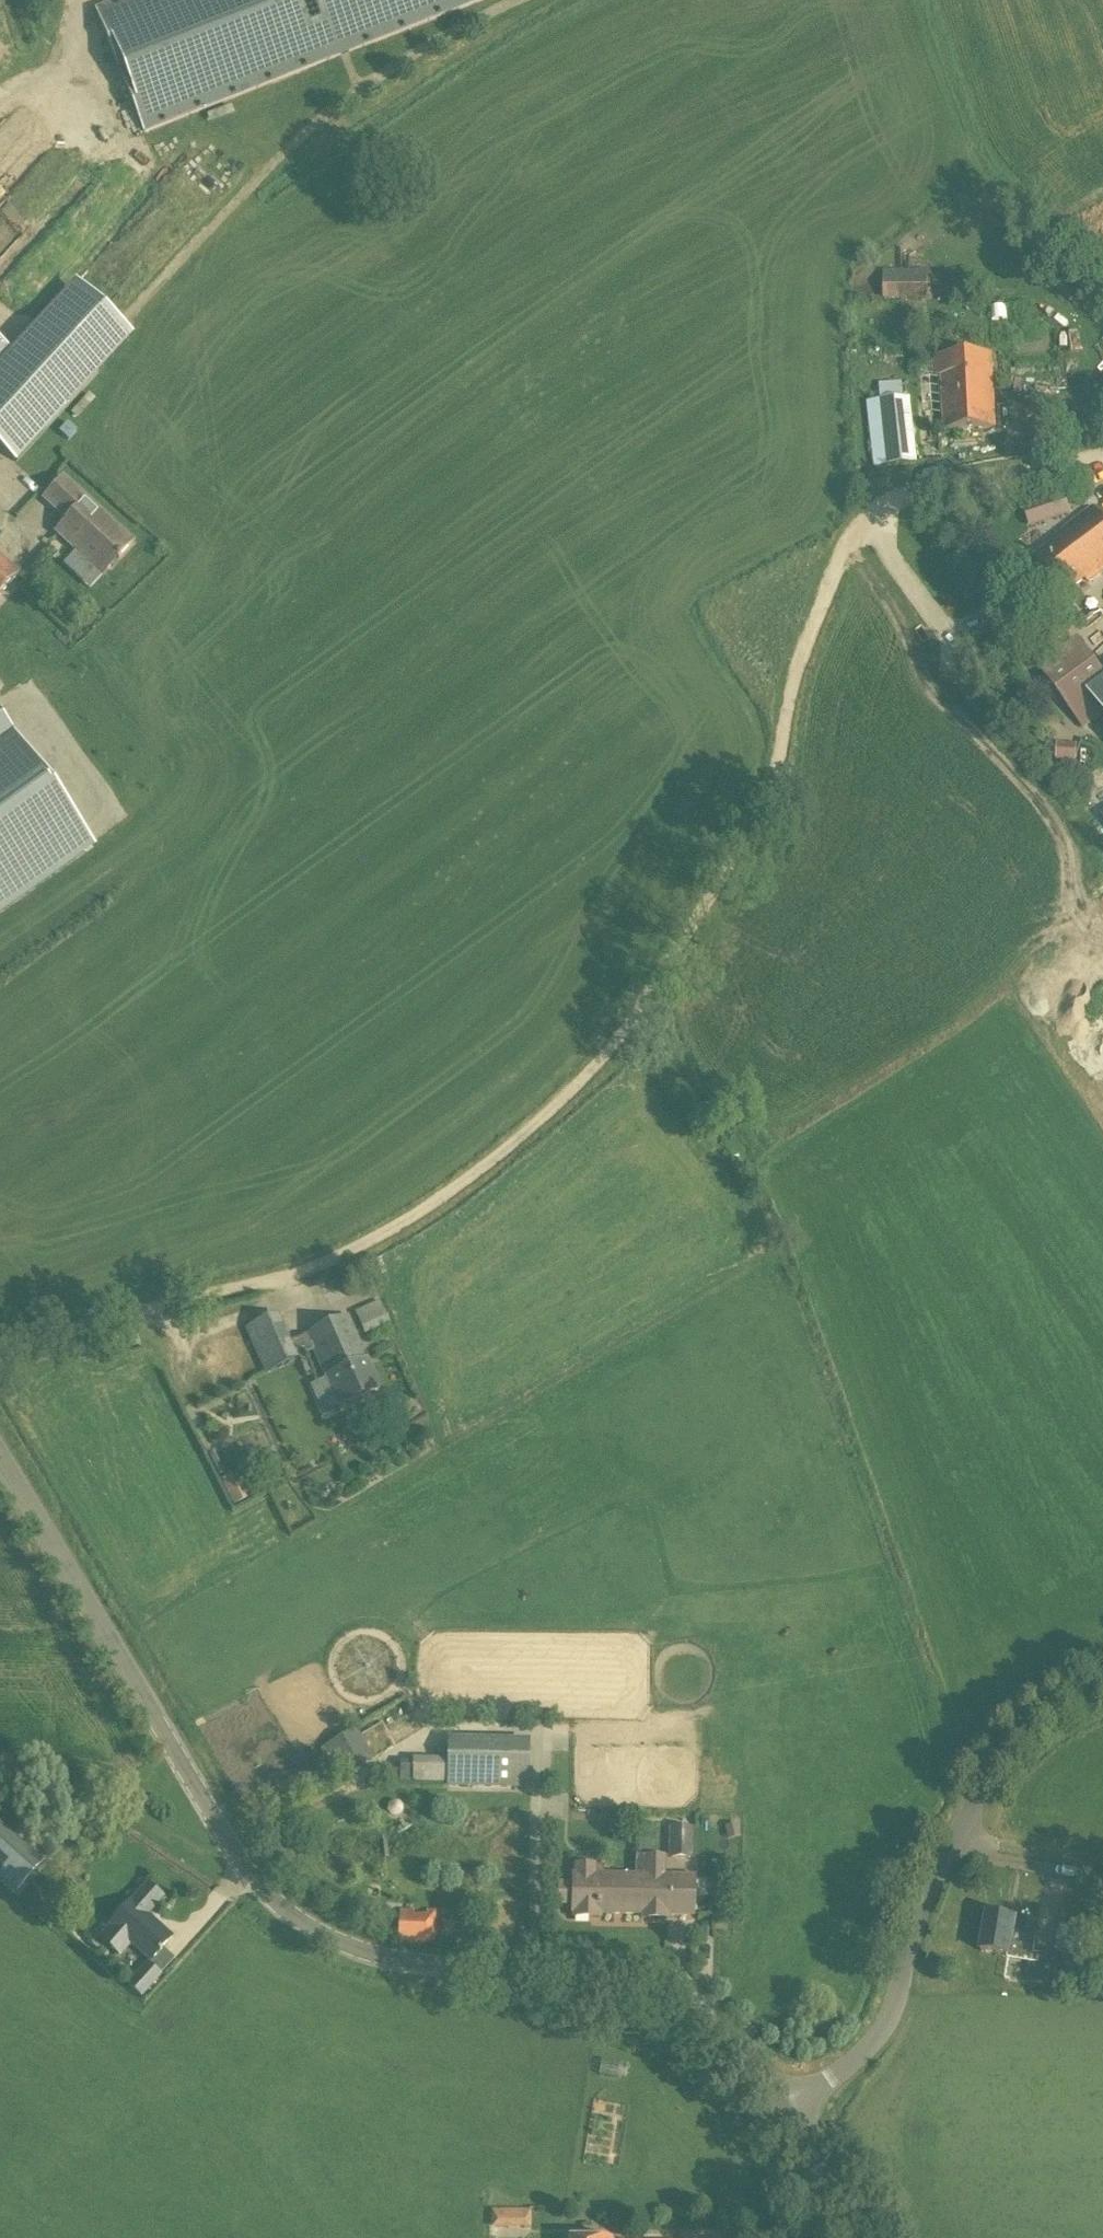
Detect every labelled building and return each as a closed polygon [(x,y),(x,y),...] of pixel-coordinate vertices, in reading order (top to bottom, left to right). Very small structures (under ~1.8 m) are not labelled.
[(485,0),(119,0),(95,10),(144,135),(485,0)] [(884,300),(928,299),(928,270),(883,270),(884,300)] [(0,345),(0,450),(15,463),(97,375),(41,323),(11,355),(0,345)] [(996,428),(991,354),(935,358),(936,377),(942,377),(945,431),(996,428)] [(900,417),(899,399),(867,402),(869,420),(900,417)] [(887,430),(889,466),(911,465),(909,429),(887,430)] [(108,569),(132,542),(63,478),(43,500),(67,521),(56,533),(89,563),(96,557),(108,569)] [(1102,573),(1102,522),(1092,508),(1051,540),(1053,543),(1034,558),(1063,595),(1081,581),(1085,587),(1102,573)] [(19,574),(0,558),(0,596),(19,574)] [(1054,623),(1060,634),(1080,623),(1074,612),(1054,623)] [(1079,639),(1037,667),(1084,730),(1102,716),(1102,717),(1102,673),(1079,639)] [(78,858),(92,847),(0,718),(0,914),(78,858)] [(1087,763),(1087,751),(1065,750),(1064,763),(1087,763)] [(296,1359),(279,1314),(247,1327),(265,1371),(296,1359)] [(380,1391),(347,1316),(306,1335),(325,1378),(326,1377),(340,1409),(380,1391)] [(233,1473),(221,1480),(229,1495),(241,1489),(233,1473)] [(334,1778),(372,1757),(357,1730),(319,1750),(334,1778)] [(527,1787),(527,1742),(449,1741),(448,1785),(527,1787)] [(17,1896),(45,1863),(0,1825),(0,1880),(17,1896)] [(691,1860),(692,1828),(669,1828),(668,1859),(691,1860)] [(642,1919),(668,1920),(668,1915),(694,1916),(695,1878),(664,1877),(665,1857),(647,1857),(646,1877),(636,1876),(636,1893),(631,1893),(631,1898),(623,1898),(623,1915),(642,1915),(642,1919)] [(601,1914),(623,1915),(623,1898),(631,1898),(631,1893),(636,1893),(636,1876),(595,1876),(595,1866),(577,1865),(576,1876),(574,1875),(574,1883),(557,1882),(557,1906),(573,1907),(573,1914),(574,1914),(574,1918),(601,1918),(601,1914)] [(148,1916),(163,1898),(146,1883),(133,1898),(132,1897),(108,1925),(110,1926),(100,1939),(120,1956),(130,1944),(151,1962),(172,1937),(148,1916)] [(433,1947),(435,1911),(400,1910),(397,1945),(433,1947)] [(1016,1921),(988,1915),(981,1952),(1010,1957),(1010,1959),(1029,1963),(1026,1983),(1056,1987),(1060,1959),(1032,1955),(1038,1923),(1016,1919),(1016,1921)] [(1078,1958),(1084,1929),(1060,1925),(1055,1954),(1078,1958)] [(142,2000),(163,1977),(147,1962),(126,1985),(142,2000)]
